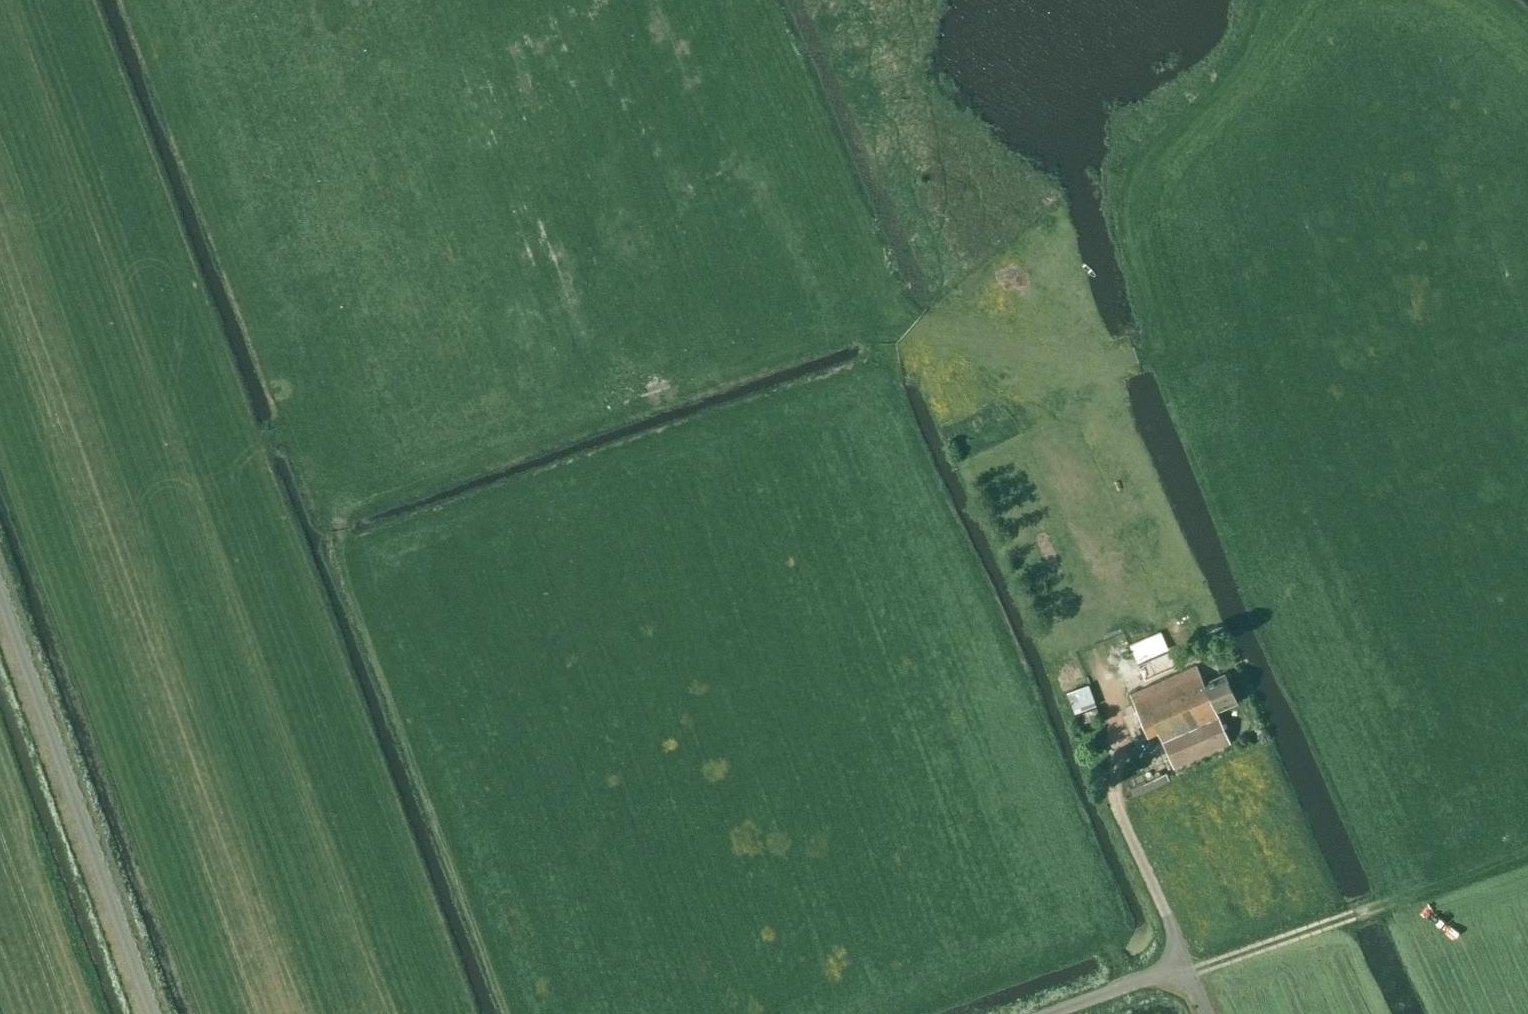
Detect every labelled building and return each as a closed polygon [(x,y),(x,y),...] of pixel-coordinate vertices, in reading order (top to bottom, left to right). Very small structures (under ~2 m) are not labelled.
[(1164,643),(1159,631),(1128,644),(1134,656),(1144,680),(1174,667),(1164,643)] [(1216,711),(1237,702),(1224,674),(1203,683),(1196,665),(1129,695),(1147,735),(1152,745),(1161,741),(1173,767),(1230,743),(1216,711)] [(1095,705),(1087,684),(1066,692),(1074,713),(1095,705)] [(1099,715),(1096,706),(1074,715),(1077,723),(1099,715)] [(1168,779),(1165,772),(1130,788),(1133,795),(1168,779)]
